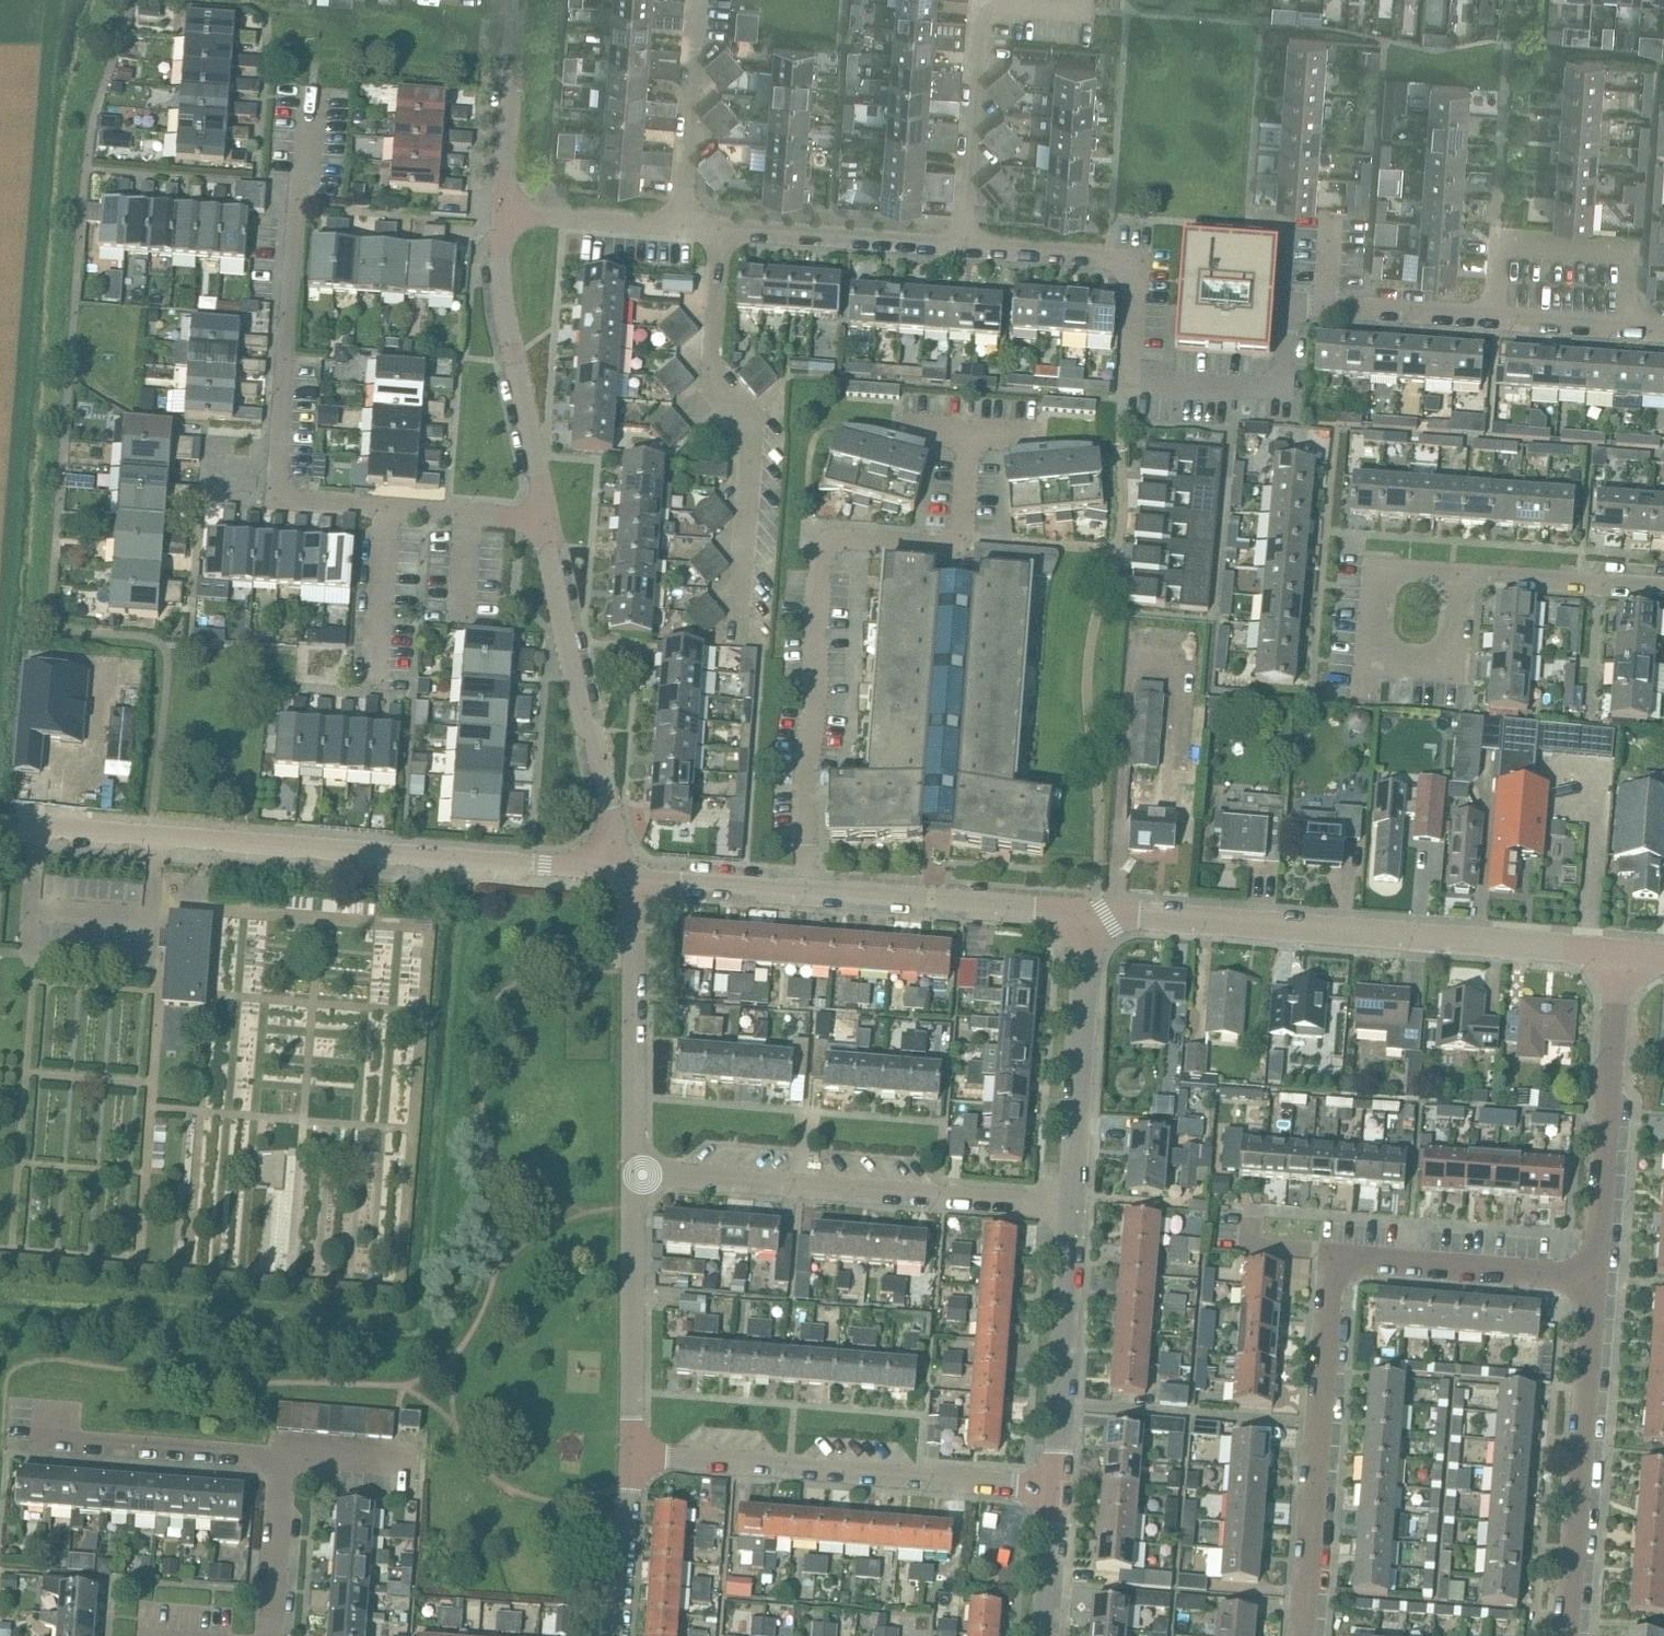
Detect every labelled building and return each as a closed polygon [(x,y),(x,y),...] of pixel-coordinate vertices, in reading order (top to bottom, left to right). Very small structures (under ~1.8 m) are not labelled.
[(611,8),(683,14),(684,0),(612,0),(611,8)] [(137,14),(158,15),(159,4),(138,2),(137,14)] [(851,3),(851,12),(864,13),(865,2),(851,2),(851,3)] [(895,5),(893,29),(965,35),(966,21),(936,19),(937,8),(895,5)] [(1288,12),(1287,18),(1298,18),(1299,10),(1299,8),(1296,7),(1294,7),(1288,12)] [(611,8),(610,34),(651,37),(652,25),(682,27),(683,14),(611,8)] [(1298,18),(1298,22),(1308,23),(1321,24),(1322,10),(1309,9),(1299,8),(1299,10),(1298,18)] [(737,9),(734,36),(756,38),(759,10),(747,9),(737,9)] [(1348,16),(1347,26),(1357,27),(1358,17),(1348,16)] [(186,17),(184,40),(233,44),(234,46),(255,47),(256,35),(233,34),(234,20),(186,17)] [(1486,24),(1485,36),(1497,37),(1498,25),(1486,24)] [(1603,26),(1602,33),(1614,34),(1615,27),(1603,26)] [(893,29),(891,54),(933,58),(934,46),(964,49),(965,35),(893,29)] [(1547,41),(1562,43),(1563,30),(1548,29),(1547,41)] [(1635,30),(1617,29),(1616,46),(1634,48),(1635,30)] [(610,34),(608,58),(679,64),(680,50),(650,47),(651,37),(610,34)] [(1643,34),(1642,53),(1662,54),(1663,36),(1643,34)] [(1287,38),(1285,65),(1325,68),(1327,41),(1287,38)] [(849,39),(848,50),(858,51),(861,51),(862,40),(849,39)] [(184,40),(182,65),(232,68),(232,69),(259,71),(260,59),(232,57),(232,46),(234,46),(233,44),(184,40)] [(773,45),(771,71),(817,75),(818,66),(813,66),(814,49),(775,46),(773,45)] [(703,66),(713,78),(734,59),(725,48),(703,66)] [(1369,52),(1368,71),(1378,72),(1380,52),(1369,52)] [(891,54),(890,79),(961,85),(962,71),(932,69),(933,58),(891,54)] [(608,58),(606,84),(647,87),(648,75),(678,77),(679,64),(608,58)] [(1565,58),(1563,86),(1601,88),(1601,89),(1603,89),(1605,61),(1565,58)] [(734,59),(713,78),(721,88),(743,69),(734,59)] [(182,65),(181,88),(230,91),(230,94),(258,96),(259,84),(230,82),(231,69),(232,69),(232,68),(182,65)] [(1285,65),(1283,92),(1323,95),(1325,68),(1285,65)] [(1643,70),(1642,92),(1652,93),(1654,71),(1653,71),(1653,66),(1645,65),(1645,70),(1643,70)] [(1055,66),(1053,92),(1094,96),(1099,96),(1100,87),(1095,87),(1097,70),(1055,66)] [(985,87),(994,98),(1016,79),(1010,73),(1007,69),(985,87)] [(130,84),(132,72),(118,70),(116,82),(130,84)] [(564,70),(563,80),(576,81),(577,71),(564,70)] [(771,71),(769,97),(815,100),(816,95),(811,94),(812,75),(817,75),(771,71)] [(1377,94),(1378,72),(1368,71),(1367,93),(1377,94)] [(890,79),(888,104),(929,108),(930,96),(960,98),(961,85),(890,79)] [(1016,79),(994,98),(1004,109),(1026,91),(1016,79)] [(606,84),(604,109),(676,115),(677,100),(646,98),(647,87),(606,84)] [(111,85),(110,95),(121,96),(122,85),(111,85)] [(1430,86),(1428,114),(1468,116),(1470,88),(1430,86)] [(1563,86),(1560,114),(1601,118),(1603,89),(1601,89),(1601,88),(1563,86)] [(181,88),(179,112),(227,116),(228,118),(250,119),(250,118),(251,108),(251,107),(228,105),(229,93),(230,94),(230,91),(181,88)] [(1385,89),(1384,110),(1393,111),(1395,89),(1385,89)] [(398,92),(396,118),(399,118),(443,121),(466,123),(467,111),(444,109),(445,96),(398,92)] [(1053,92),(1051,117),(1092,122),(1097,123),(1098,113),(1093,113),(1094,96),(1053,92)] [(1283,92),(1281,121),(1321,124),(1323,95),(1283,92)] [(1651,115),(1652,93),(1642,92),(1641,114),(1651,115)] [(700,116),(710,128),(731,109),(722,97),(700,116)] [(769,97),(768,121),(809,124),(813,124),(814,115),(810,115),(810,103),(815,104),(815,100),(769,97)] [(888,104),(886,130),(957,136),(958,122),(928,119),(929,108),(888,104)] [(1366,105),(1365,126),(1374,127),(1376,106),(1366,105)] [(604,109),(602,134),(643,137),(644,126),(675,128),(676,115),(604,109)] [(731,109),(710,128),(718,138),(740,119),(731,109)] [(1392,133),(1393,111),(1384,110),(1382,132),(1392,133)] [(179,112),(177,137),(226,141),(248,143),(249,131),(226,130),(227,118),(228,118),(227,116),(179,112)] [(353,114),(352,124),(362,125),(363,115),(353,114)] [(844,114),(843,125),(853,126),(853,115),(844,114)] [(1428,114),(1426,141),(1466,144),(1468,116),(1428,114)] [(1560,114),(1558,141),(1599,144),(1601,118),(1560,114)] [(1051,117),(1049,142),(1091,146),(1095,146),(1096,137),(1091,136),(1092,122),(1051,117)] [(396,118),(394,141),(442,145),(442,146),(471,148),(472,135),(442,133),(443,121),(399,118),(396,118)] [(981,137),(991,148),(1013,130),(1003,118),(981,137)] [(96,134),(99,134),(114,135),(116,135),(117,123),(97,121),(96,134)] [(768,121),(766,147),(807,150),(807,149),(812,150),(812,140),(808,140),(809,124),(768,121)] [(1281,121),(1279,148),(1319,151),(1321,124),(1281,121)] [(1373,149),(1374,127),(1365,126),(1363,149),(1373,149)] [(1640,126),(1639,147),(1649,148),(1650,126),(1640,126)] [(886,130),(884,155),(925,158),(926,147),(956,149),(957,136),(886,130)] [(1013,130),(991,148),(1000,159),(1022,140),(1013,130)] [(559,131),(557,155),(575,156),(577,132),(559,131)] [(98,150),(112,151),(114,135),(99,134),(98,150)] [(602,134),(600,158),(601,158),(672,164),(673,150),(643,148),(643,137),(602,134)] [(225,141),(226,141),(177,137),(175,162),(246,167),(247,155),(224,154),(225,141)] [(350,150),(350,151),(359,152),(361,139),(351,138),(350,150)] [(844,139),(843,151),(851,151),(851,139),(844,139)] [(394,141),(392,165),(440,169),(462,171),(463,159),(440,158),(441,145),(442,146),(442,145),(394,141)] [(1426,141),(1424,168),(1464,171),(1466,144),(1426,141)] [(1558,141),(1556,168),(1597,171),(1599,144),(1558,141)] [(1049,142),(1047,166),(1089,171),(1089,170),(1093,171),(1094,162),(1089,161),(1091,146),(1049,142)] [(1381,144),(1379,165),(1389,166),(1391,145),(1381,144)] [(707,157),(725,178),(736,169),(718,147),(707,157)] [(766,147),(764,171),(805,174),(810,174),(810,165),(806,165),(807,150),(766,147)] [(1647,169),(1649,148),(1639,147),(1637,169),(1647,169)] [(1279,148),(1277,176),(1317,178),(1319,151),(1279,148)] [(857,178),(859,153),(843,152),(841,176),(857,178)] [(884,155),(882,179),(954,185),(955,171),(924,169),(925,158),(884,155)] [(723,180),(725,178),(707,157),(696,166),(714,187),(716,186),(723,180)] [(671,178),(672,164),(601,158),(600,158),(598,184),(640,187),(640,175),(671,178)] [(1362,160),(1361,182),(1370,182),(1372,161),(1362,160)] [(1654,187),(1655,187),(1663,188),(1663,172),(1663,164),(1655,164),(1654,187)] [(439,182),(440,169),(392,165),(390,190),(438,194),(438,193),(460,195),(461,184),(439,182)] [(1387,188),(1389,166),(1379,165),(1378,187),(1387,188)] [(1045,192),(1087,196),(1091,196),(1092,187),(1088,186),(1089,171),(1047,166),(1045,192)] [(989,177),(1008,199),(1018,190),(999,168),(989,177)] [(1424,168),(1422,196),(1462,199),(1464,171),(1424,168)] [(1556,168),(1554,195),(1595,199),(1597,171),(1556,168)] [(804,191),(805,174),(764,171),(762,197),(808,200),(808,191),(804,191)] [(1315,207),(1317,178),(1277,176),(1275,204),(1315,207)] [(996,209),(1008,199),(989,177),(978,186),(996,209)] [(953,198),(954,185),(882,179),(880,205),(921,208),(922,195),(953,198)] [(723,180),(716,186),(721,192),(728,186),(723,180)] [(1636,180),(1634,201),(1644,202),(1646,181),(1636,180)] [(1361,182),(1359,203),(1348,203),(1348,213),(1368,214),(1369,204),(1370,182),(1361,182)] [(99,252),(124,254),(127,206),(128,206),(129,184),(117,183),(115,205),(102,204),(102,208),(101,226),(99,252)] [(127,206),(124,254),(148,256),(151,208),(152,208),(154,185),(141,184),(139,207),(128,206),(127,206)] [(223,213),(220,261),(244,263),(248,212),(264,213),(265,187),(236,185),(233,214),(224,213),(223,213)] [(363,203),(364,187),(352,186),(351,202),(363,203)] [(151,208),(148,256),(171,257),(175,210),(176,210),(178,188),(166,187),(164,209),(152,208),(151,208)] [(1661,208),(1663,188),(1655,187),(1654,187),(1652,207),(1661,208)] [(175,210),(171,257),(195,259),(198,211),(200,212),(202,189),(189,188),(188,211),(176,210),(175,210)] [(198,211),(195,259),(220,261),(223,213),(224,213),(225,191),(213,190),(212,212),(200,212),(198,211)] [(1086,212),(1087,196),(1045,192),(1043,218),(1089,221),(1090,212),(1086,212)] [(1593,227),(1595,199),(1554,195),(1552,224),(1593,227)] [(1422,196),(1420,224),(1460,227),(1462,199),(1422,196)] [(1377,199),(1375,220),(1385,221),(1387,199),(1377,199)] [(1643,225),(1644,202),(1634,201),(1633,224),(1643,225)] [(87,207),(86,225),(101,226),(102,208),(88,207),(87,207)] [(1651,219),(1649,242),(1659,242),(1661,219),(1651,219)] [(1384,243),(1385,221),(1375,220),(1374,242),(1384,243)] [(307,290),(333,292),(338,222),(327,221),(325,244),(310,243),(307,290)] [(338,222),(333,292),(356,294),(359,246),(347,245),(349,223),(338,222)] [(1420,224),(1418,251),(1458,254),(1460,227),(1420,224)] [(359,246),(356,294),(381,296),(386,226),(375,225),(373,247),(359,246)] [(386,226),(381,296),(404,298),(408,250),(395,249),(397,227),(386,226)] [(408,250),(404,298),(428,300),(433,229),(423,228),(421,251),(408,250)] [(433,229),(428,300),(453,301),(457,254),(443,253),(445,230),(433,229)] [(1183,241),(1178,308),(1175,345),(1269,352),(1271,324),(1277,248),(1183,241)] [(1657,263),(1659,242),(1649,242),(1648,262),(1657,263)] [(1456,282),(1458,254),(1418,251),(1416,279),(1456,282)] [(1373,254),(1371,276),(1381,277),(1382,255),(1373,254)] [(735,313),(762,315),(764,273),(738,271),(735,313)] [(583,282),(582,299),(637,303),(638,292),(624,291),(625,277),(580,273),(579,282),(583,282)] [(764,273),(762,315),(787,316),(790,275),(764,273)] [(1657,275),(1647,274),(1645,296),(1655,297),(1657,275)] [(790,275),(787,316),(812,318),(814,277),(790,275)] [(814,277),(812,318),(837,320),(840,279),(814,277)] [(663,280),(662,294),(690,295),(691,281),(663,280)] [(847,330),(874,332),(877,291),(851,289),(847,330)] [(103,297),(103,301),(120,303),(121,298),(121,292),(104,290),(103,297)] [(877,291),(874,332),(899,334),(902,293),(877,291)] [(902,293),(899,334),(924,336),(927,295),(902,293)] [(1010,334),(1037,336),(1040,295),(1014,293),(1010,334)] [(927,295),(924,336),(949,338),(952,296),(927,295)] [(1040,295),(1037,336),(1062,337),(1065,297),(1040,295)] [(952,296),(949,338),(973,340),(977,298),(952,296)] [(1065,297),(1062,337),(1087,339),(1090,299),(1065,297)] [(581,307),(580,324),(621,327),(623,303),(637,304),(637,303),(582,299),(578,298),(577,307),(581,307)] [(977,298),(973,340),(998,342),(1002,300),(977,298)] [(1090,299),(1087,339),(1112,341),(1115,300),(1090,299)] [(217,303),(216,314),(241,315),(242,305),(217,303)] [(148,311),(148,323),(157,323),(158,312),(149,311),(148,311)] [(656,330),(666,341),(688,322),(678,311),(656,330)] [(189,346),(190,346),(237,350),(237,352),(237,350),(266,352),(267,341),(238,339),(239,325),(191,322),(189,346)] [(688,322),(666,341),(675,352),(697,333),(688,322)] [(579,332),(578,349),(619,352),(621,327),(580,324),(576,324),(575,332),(579,332)] [(1312,377),(1341,380),(1344,340),(1315,338),(1312,377)] [(342,340),(341,348),(351,349),(352,341),(342,340)] [(1344,340),(1341,380),(1368,382),(1371,342),(1344,340)] [(385,342),(385,350),(398,351),(399,343),(385,342)] [(1371,342),(1368,382),(1396,384),(1399,344),(1371,342)] [(403,343),(402,353),(411,354),(412,343),(403,343)] [(428,344),(427,354),(440,356),(441,345),(428,344)] [(1399,344),(1396,384),(1425,386),(1426,375),(1428,346),(1399,344)] [(189,346),(187,370),(237,374),(264,376),(265,364),(259,364),(237,362),(237,352),(237,350),(190,346),(189,346)] [(1426,375),(1425,386),(1452,388),(1452,385),(1451,385),(1454,348),(1428,346),(1426,375)] [(577,357),(576,373),(617,376),(619,352),(578,349),(574,348),(574,357),(577,357)] [(1452,385),(1452,388),(1479,390),(1482,350),(1454,348),(1451,385),(1452,385)] [(335,350),(334,364),(348,365),(349,351),(335,350)] [(1501,391),(1529,394),(1532,354),(1504,352),(1501,391)] [(374,388),(423,392),(424,393),(445,394),(452,395),(453,383),(446,382),(424,381),(425,367),(422,367),(422,357),(378,353),(377,364),(376,364),(374,388)] [(1532,354),(1529,394),(1557,396),(1560,356),(1532,354)] [(1560,356),(1557,396),(1584,398),(1587,358),(1560,356)] [(1587,358),(1584,398),(1612,400),(1615,360),(1587,358)] [(736,377),(746,389),(768,371),(758,359),(736,377)] [(1615,360),(1612,400),(1640,402),(1640,400),(1639,400),(1643,362),(1615,360)] [(653,380),(662,391),(684,372),(675,361),(653,380)] [(789,361),(788,371),(808,372),(809,363),(789,361)] [(1640,402),(1663,403),(1663,363),(1643,362),(1639,400),(1640,400),(1640,402)] [(809,363),(808,372),(834,374),(835,365),(809,363)] [(846,365),(845,375),(865,377),(865,367),(846,365)] [(962,365),(961,379),(970,379),(971,366),(972,366),(962,365)] [(971,366),(970,379),(983,380),(984,367),(971,366)] [(871,367),(870,377),(889,379),(890,369),(871,367)] [(895,369),(895,379),(914,381),(915,371),(895,369)] [(187,370),(186,395),(235,398),(256,400),(257,388),(235,386),(236,374),(237,374),(187,370)] [(768,371),(746,389),(755,399),(777,381),(768,371)] [(920,371),(920,381),(944,383),(945,373),(920,371)] [(684,372),(662,391),(672,401),(693,383),(684,372)] [(576,381),(574,398),(615,402),(617,376),(576,373),(572,373),(572,381),(576,381)] [(949,383),(949,388),(970,389),(970,383),(970,379),(961,379),(950,378),(949,383)] [(1006,378),(1006,388),(1032,390),(1033,380),(1006,378)] [(970,383),(970,389),(995,391),(995,381),(983,380),(970,379),(970,383)] [(1038,380),(1037,390),(1057,391),(1057,382),(1038,380)] [(1063,382),(1062,392),(1082,393),(1082,384),(1063,382)] [(1088,384),(1087,394),(1108,395),(1108,386),(1088,384)] [(846,385),(845,396),(898,400),(898,389),(846,385)] [(373,412),(372,413),(421,416),(421,417),(422,417),(443,418),(444,407),(422,405),(423,392),(374,388),(373,412)] [(184,418),(255,424),(261,424),(262,412),(233,410),(234,398),(235,398),(186,395),(184,418)] [(574,406),(572,423),(614,426),(615,402),(574,398),(571,398),(570,406),(574,406)] [(1094,415),(1095,404),(1042,400),(1041,411),(1094,415)] [(1425,400),(1424,414),(1437,415),(1439,401),(1425,400)] [(139,415),(139,417),(152,417),(152,416),(153,404),(142,404),(139,404),(139,415)] [(318,409),(317,427),(337,428),(338,410),(318,409)] [(649,429),(659,440),(680,422),(671,411),(649,429)] [(371,436),(371,437),(419,440),(420,440),(442,442),(442,430),(420,429),(421,417),(421,416),(372,413),(371,436)] [(1315,424),(1337,426),(1338,416),(1316,414),(1315,424)] [(1338,416),(1337,426),(1360,428),(1360,418),(1338,416)] [(1449,424),(1448,434),(1483,437),(1485,419),(1450,416),(1449,424)] [(1371,428),(1393,430),(1393,420),(1372,419),(1371,428)] [(1393,420),(1393,430),(1415,431),(1416,422),(1393,420)] [(123,422),(121,447),(192,453),(193,441),(170,439),(172,426),(137,423),(123,422)] [(680,422),(659,440),(668,451),(689,433),(680,422)] [(612,453),(614,426),(572,423),(569,423),(568,431),(572,431),(570,449),(612,453)] [(1425,432),(1448,434),(1449,424),(1426,423),(1425,432)] [(1491,437),(1504,438),(1505,429),(1505,426),(1492,425),(1491,437)] [(1256,427),(1255,438),(1267,439),(1268,428),(1268,427),(1256,426),(1256,427)] [(1504,438),(1526,440),(1527,430),(1505,429),(1504,438)] [(1548,432),(1527,430),(1526,440),(1548,441),(1548,432)] [(823,472),(817,493),(838,493),(856,497),(869,435),(854,433),(842,432),(840,441),(835,439),(827,473),(823,472)] [(1560,443),(1581,444),(1582,434),(1560,433),(1560,443)] [(1361,444),(1384,445),(1384,436),(1362,434),(1361,444)] [(1582,434),(1581,444),(1588,447),(1603,446),(1604,436),(1582,434)] [(869,435),(856,497),(883,504),(899,442),(884,438),(869,435)] [(1384,436),(1384,445),(1405,447),(1406,438),(1384,436)] [(371,437),(369,460),(390,462),(418,464),(418,465),(440,466),(440,454),(419,453),(419,440),(371,437)] [(1614,447),(1636,448),(1637,439),(1615,437),(1614,447)] [(1417,448),(1437,450),(1437,440),(1417,438),(1417,448)] [(1637,439),(1636,448),(1658,450),(1659,440),(1637,439)] [(1437,440),(1437,450),(1460,452),(1461,442),(1437,440)] [(899,442),(883,504),(913,512),(926,460),(922,459),(925,449),(899,442)] [(1471,453),(1490,454),(1491,444),(1472,442),(1471,453)] [(1491,444),(1490,454),(1515,456),(1516,446),(1491,444)] [(1275,462),(1272,489),(1310,492),(1313,465),(1286,462),(1287,451),(1284,447),(1271,446),(1267,449),(1266,458),(1270,462),(1275,462)] [(121,447),(120,471),(168,475),(169,462),(192,463),(192,453),(121,447)] [(1144,461),(1141,461),(1140,479),(1142,479),(1141,493),(1139,493),(1137,510),(1139,511),(1138,524),(1136,524),(1135,541),(1136,542),(1135,555),(1133,555),(1131,573),(1134,573),(1132,587),(1130,587),(1129,605),(1165,608),(1166,591),(1180,592),(1179,610),(1207,612),(1222,454),(1145,447),(1144,461)] [(1526,456),(1547,458),(1547,455),(1547,449),(1527,447),(1526,456)] [(1547,455),(1547,458),(1571,460),(1572,451),(1547,449),(1547,455)] [(1035,452),(1043,516),(1075,513),(1068,450),(1064,450),(1059,450),(1049,451),(1035,452)] [(1068,450),(1075,513),(1086,512),(1106,516),(1104,494),(1100,494),(1097,459),(1092,460),(1091,451),(1079,450),(1068,450)] [(1583,451),(1572,451),(1571,460),(1582,461),(1583,451)] [(1009,519),(1043,516),(1035,452),(1007,455),(1009,468),(1004,469),(1009,519)] [(1604,462),(1625,464),(1626,454),(1604,452),(1604,462)] [(1626,454),(1625,464),(1647,465),(1648,456),(1626,454)] [(623,467),(621,485),(662,488),(664,462),(619,459),(619,467),(623,467)] [(369,460),(367,485),(438,490),(439,478),(417,477),(418,465),(418,464),(390,462),(369,460)] [(727,467),(698,465),(697,479),(726,481),(727,467)] [(1233,465),(1231,485),(1241,486),(1243,466),(1233,465)] [(315,469),(314,480),(322,481),(323,470),(315,469)] [(120,471),(118,494),(189,500),(190,489),(167,487),(168,475),(120,471)] [(1570,482),(1569,488),(1578,488),(1578,483),(1579,473),(1571,473),(1570,482)] [(1347,517),(1376,519),(1379,479),(1350,477),(1347,517)] [(66,479),(65,491),(79,492),(80,480),(66,479)] [(1379,479),(1376,519),(1402,522),(1406,481),(1379,479)] [(1406,481),(1402,522),(1432,524),(1435,484),(1406,481)] [(621,493),(619,510),(660,513),(662,488),(621,485),(618,484),(617,493),(621,493)] [(1435,484),(1432,524),(1459,526),(1462,486),(1435,484)] [(1239,509),(1241,486),(1231,485),(1229,509),(1239,509)] [(1462,486),(1459,526),(1485,528),(1488,488),(1462,486)] [(1488,488),(1485,528),(1514,530),(1517,490),(1488,488)] [(1272,489),(1270,516),(1307,520),(1310,492),(1272,489)] [(1517,490),(1514,530),(1541,532),(1545,492),(1517,490)] [(1545,492),(1541,532),(1570,535),(1574,494),(1545,492)] [(118,494),(116,518),(164,522),(165,509),(189,511),(189,500),(118,494)] [(1592,536),(1621,538),(1624,498),(1595,496),(1592,536)] [(713,497),(692,516),(701,527),(723,508),(713,497)] [(1624,498),(1621,538),(1648,540),(1651,500),(1624,498)] [(1648,540),(1663,542),(1663,501),(1651,500),(1648,540)] [(723,508),(701,527),(710,537),(732,519),(723,508)] [(619,518),(617,535),(659,538),(675,539),(675,527),(659,526),(660,513),(619,510),(616,509),(615,517),(619,518)] [(204,582),(230,584),(233,537),(234,537),(236,515),(222,514),(221,536),(207,535),(204,582)] [(304,542),(300,590),(324,592),(328,544),(331,515),(319,514),(318,520),(317,543),(305,542),(304,542)] [(233,537),(230,584),(253,586),(256,538),(257,538),(258,516),(246,515),(244,537),(234,537),(233,537)] [(328,544),(324,592),(349,593),(355,517),(343,516),(341,545),(328,544)] [(1270,516),(1267,543),(1305,547),(1307,520),(1270,516)] [(256,538),(253,586),(277,588),(280,540),(282,540),(283,518),(270,517),(269,539),(257,538),(256,538)] [(116,518),(114,543),(167,547),(185,549),(186,537),(163,535),(164,522),(116,518)] [(280,540),(277,588),(300,590),(304,542),(305,542),(306,520),(295,519),(293,541),(282,540),(280,540)] [(1228,520),(1226,540),(1236,541),(1238,521),(1228,520)] [(617,543),(616,559),(657,563),(659,538),(617,535),(614,534),(613,542),(617,543)] [(1234,564),(1236,541),(1226,540),(1224,563),(1234,564)] [(114,543),(112,566),(161,570),(162,557),(184,559),(185,549),(167,547),(114,543)] [(1267,543),(1264,571),(1302,574),(1305,547),(1267,543)] [(688,565),(697,576),(718,557),(709,547),(688,565)] [(867,781),(828,781),(828,813),(825,826),(828,826),(828,840),(921,839),(921,828),(952,831),(950,842),(1042,857),(1044,843),(1047,844),(1046,830),(1051,799),(1026,794),(1013,792),(1030,577),(1051,578),(1057,561),(1058,560),(1058,558),(1057,557),(1057,556),(1056,555),(1055,554),(1054,553),(1053,553),(1052,553),(1012,550),(974,547),(971,585),(934,582),(935,567),(884,563),(867,781)] [(60,550),(59,564),(73,565),(74,551),(60,550)] [(718,557),(697,576),(707,587),(728,568),(718,557)] [(615,568),(614,584),(655,587),(666,588),(666,578),(655,577),(657,563),(616,559),(612,559),(611,567),(615,568)] [(112,566),(111,591),(167,595),(181,596),(182,585),(160,583),(161,570),(112,566)] [(1259,598),(1262,598),(1300,602),(1302,574),(1264,571),(1263,584),(1261,583),(1259,598)] [(1223,574),(1221,595),(1231,596),(1233,575),(1223,574)] [(613,592),(612,609),(653,613),(655,587),(614,584),(610,584),(609,592),(613,592)] [(111,591),(109,615),(110,615),(111,615),(120,616),(157,619),(158,606),(180,607),(181,596),(167,595),(111,591)] [(1228,619),(1231,596),(1221,595),(1219,618),(1228,619)] [(683,614),(693,626),(715,608),(705,596),(683,614)] [(1262,598),(1259,626),(1297,629),(1300,602),(1262,598)] [(1494,599),(1492,624),(1533,628),(1535,602),(1494,599)] [(715,608),(693,626),(702,636),(724,618),(715,608)] [(653,613),(612,609),(608,609),(607,617),(611,618),(610,635),(651,638),(653,613)] [(1617,609),(1615,637),(1655,640),(1657,612),(1617,609)] [(1568,611),(1566,632),(1577,632),(1578,612),(1568,611)] [(110,615),(109,629),(119,630),(120,616),(111,615),(110,615)] [(1492,624),(1490,653),(1531,657),(1533,628),(1492,624)] [(1259,626),(1257,653),(1295,657),(1297,629),(1259,626)] [(307,628),(306,642),(319,643),(320,630),(307,628)] [(1218,629),(1216,650),(1226,651),(1228,630),(1218,629)] [(193,632),(192,642),(194,642),(205,642),(221,643),(224,644),(225,634),(193,632)] [(337,632),(336,647),(345,648),(346,633),(337,632)] [(1575,656),(1577,632),(1566,632),(1565,655),(1575,656)] [(464,634),(462,659),(532,665),(533,653),(512,652),(513,638),(464,634)] [(1615,637),(1612,664),(1653,668),(1655,640),(1615,637)] [(662,653),(660,671),(701,674),(704,648),(659,645),(658,653),(662,653)] [(1216,650),(1214,673),(1223,674),(1226,651),(1216,650)] [(741,651),(739,677),(754,678),(756,652),(741,651)] [(1292,686),(1295,657),(1257,653),(1254,683),(1292,686)] [(1490,653),(1488,682),(1528,685),(1531,657),(1490,653)] [(421,655),(420,670),(431,671),(432,656),(421,655)] [(462,659),(461,684),(510,688),(511,674),(531,676),(532,665),(462,659)] [(1612,664),(1610,692),(1651,695),(1653,668),(1612,664)] [(1564,667),(1562,688),(1572,689),(1574,667),(1564,667)] [(25,668),(15,772),(40,775),(43,740),(81,744),(88,674),(25,668)] [(660,679),(658,695),(700,699),(701,674),(660,671),(657,670),(656,678),(660,679)] [(744,678),(742,702),(752,703),(754,678),(739,677),(739,678),(744,678)] [(419,682),(418,697),(428,698),(429,682),(419,682)] [(1488,682),(1486,711),(1489,711),(1517,713),(1526,714),(1528,685),(1488,682)] [(461,684),(459,707),(530,713),(531,701),(509,700),(510,688),(461,684)] [(1136,685),(1135,696),(1134,696),(1127,770),(1156,772),(1163,699),(1161,699),(1162,687),(1136,685)] [(1571,711),(1572,689),(1562,688),(1560,710),(1571,711)] [(1648,724),(1651,695),(1610,692),(1608,721),(1648,724)] [(267,694),(266,709),(278,710),(280,695),(267,694)] [(658,703),(656,720),(698,723),(700,699),(658,695),(655,695),(654,703),(658,703)] [(350,727),(346,775),(370,777),(374,729),(377,700),(366,699),(363,729),(351,727),(350,727)] [(274,769),(298,771),(302,723),(303,724),(305,701),(293,700),(291,723),(278,722),(274,769)] [(302,723),(298,771),(323,773),(326,726),(327,726),(329,703),(317,702),(315,725),(303,724),(302,723)] [(742,702),(740,727),(750,728),(752,703),(742,702)] [(326,726),(323,773),(346,775),(350,727),(351,727),(352,705),(341,704),(339,727),(327,726),(326,726)] [(416,705),(415,728),(427,728),(428,705),(416,705)] [(459,707),(457,731),(506,735),(507,722),(530,724),(530,713),(459,707)] [(374,729),(370,777),(395,779),(399,731),(400,709),(389,708),(387,730),(374,729)] [(1489,711),(1488,720),(1516,722),(1517,713),(1489,711)] [(1367,716),(1359,712),(1350,716),(1346,724),(1350,732),(1358,736),(1367,732),(1370,723),(1367,716)] [(111,713),(105,777),(130,780),(136,715),(111,713)] [(1222,736),(1224,714),(1209,713),(1208,716),(1207,735),(1222,736)] [(1502,723),(1482,721),(1457,719),(1451,785),(1468,787),(1477,778),(1480,751),(1494,752),(1499,753),(1502,723)] [(656,729),(655,745),(696,748),(698,723),(656,720),(653,720),(652,728),(656,729)] [(1489,868),(1487,892),(1513,895),(1516,858),(1540,860),(1547,788),(1532,786),(1535,753),(1578,757),(1594,759),(1610,760),(1612,733),(1596,732),(1585,731),(1581,731),(1580,731),(1502,724),(1502,723),(1499,753),(1497,780),(1497,783),(1490,856),(1489,868)] [(740,727),(738,752),(749,753),(750,728),(740,727)] [(457,731),(455,755),(526,761),(527,749),(505,747),(506,735),(457,731)] [(1625,732),(1620,737),(1622,744),(1628,745),(1633,741),(1632,734),(1625,732)] [(654,753),(653,770),(694,773),(696,748),(655,745),(651,745),(650,753),(654,753)] [(738,752),(737,777),(747,778),(749,753),(738,752)] [(455,755),(454,780),(503,783),(504,770),(525,772),(526,761),(455,755)] [(411,776),(427,777),(428,758),(412,757),(411,776)] [(652,778),(651,795),(692,798),(694,773),(653,770),(649,770),(648,778),(652,778)] [(737,777),(735,802),(745,803),(747,778),(737,777)] [(425,779),(411,778),(410,798),(423,799),(425,779)] [(454,780),(452,803),(523,808),(523,797),(502,796),(503,783),(454,780)] [(1413,817),(1411,841),(1438,844),(1443,782),(1417,780),(1414,806),(1413,817)] [(1376,788),(1373,828),(1377,828),(1372,881),(1396,883),(1402,816),(1403,805),(1404,790),(1376,788)] [(1657,876),(1662,875),(1663,867),(1658,865),(1658,863),(1662,863),(1663,838),(1663,793),(1617,789),(1612,859),(1619,860),(1618,875),(1633,876),(1632,897),(1655,899),(1657,876)] [(692,798),(651,795),(647,795),(646,803),(650,803),(649,821),(690,824),(692,798)] [(729,827),(733,827),(743,828),(745,803),(735,802),(731,801),(729,827)] [(522,820),(523,808),(452,803),(450,827),(499,830),(500,818),(522,820)] [(1132,805),(1128,853),(1151,855),(1152,850),(1172,852),(1174,821),(1175,809),(1132,805)] [(1403,805),(1402,816),(1413,817),(1414,806),(1403,805)] [(1213,819),(1212,837),(1219,838),(1218,860),(1264,863),(1266,839),(1280,840),(1282,813),(1268,812),(1238,810),(1223,809),(1222,820),(1213,819)] [(1292,842),(1303,843),(1302,867),(1339,870),(1341,840),(1358,842),(1361,811),(1334,809),(1333,818),(1294,815),(1292,842)] [(1474,891),(1479,834),(1480,818),(1454,815),(1453,832),(1452,832),(1447,889),(1454,889),(1454,894),(1468,896),(1468,890),(1474,891)] [(1550,839),(1564,840),(1565,825),(1551,824),(1550,839)] [(470,902),(469,910),(477,910),(478,903),(475,902),(472,902),(470,902)] [(170,918),(163,1006),(204,1009),(211,921),(170,918)] [(684,939),(682,962),(714,964),(717,927),(685,925),(684,939)] [(717,927),(714,964),(743,967),(746,930),(718,927),(717,927)] [(746,930),(743,967),(744,967),(773,969),(776,932),(747,930),(746,930)] [(776,932),(773,969),(801,971),(803,934),(777,932),(776,932)] [(803,934),(801,971),(802,971),(830,973),(833,936),(806,934),(805,934),(803,934)] [(833,936),(830,973),(835,974),(859,976),(862,939),(835,937),(833,936)] [(862,939),(859,976),(863,976),(889,978),(892,941),(865,939),(862,939)] [(892,941),(889,978),(891,978),(918,980),(921,943),(894,941),(892,941)] [(921,943),(918,980),(920,981),(947,983),(950,946),(924,944),(921,943)] [(958,991),(971,992),(985,993),(986,980),(990,980),(1002,981),(1001,994),(1032,997),(1035,968),(1003,965),(1003,966),(960,962),(958,991)] [(1184,976),(1122,971),(1119,1001),(1138,1003),(1136,1024),(1133,1024),(1132,1045),(1164,1048),(1168,1006),(1181,1007),(1184,976)] [(675,992),(680,993),(692,994),(694,974),(676,973),(675,992)] [(727,997),(740,998),(741,978),(729,977),(727,997)] [(741,978),(740,998),(751,999),(752,986),(753,979),(741,978)] [(1209,979),(1205,1036),(1240,1038),(1244,982),(1209,979)] [(798,1002),(799,1002),(800,983),(787,981),(786,1001),(798,1002)] [(800,983),(799,1002),(808,1003),(809,1003),(811,983),(800,983)] [(1271,1015),(1269,1035),(1294,1037),(1320,1039),(1321,1032),(1322,1015),(1324,988),(1288,985),(1288,991),(1287,1000),(1272,999),(1271,1005),(1271,1015)] [(845,1006),(856,1007),(858,987),(845,986),(844,1006),(845,1006)] [(858,987),(856,1007),(868,1008),(869,988),(858,987)] [(902,1011),(915,1012),(916,992),(904,991),(902,1011)] [(1356,991),(1354,1025),(1353,1034),(1385,1036),(1384,1052),(1418,1055),(1421,1020),(1409,1019),(1405,1015),(1407,995),(1356,991)] [(916,992),(915,1012),(927,1013),(928,992),(916,992)] [(1000,1007),(998,1021),(1030,1025),(1032,997),(1001,994),(985,993),(971,992),(970,1004),(1000,1007)] [(1439,1050),(1478,1053),(1478,1051),(1495,1052),(1497,1023),(1480,1022),(1482,1000),(1443,997),(1439,1050)] [(1552,1048),(1568,1049),(1569,1044),(1570,1044),(1573,1007),(1521,1003),(1520,1018),(1506,1017),(1504,1044),(1518,1045),(1516,1059),(1539,1060),(1541,1042),(1552,1043),(1552,1048)] [(696,1037),(708,1038),(710,1020),(698,1019),(696,1037)] [(997,1033),(996,1050),(1028,1053),(1030,1025),(998,1021),(998,1022),(971,1019),(970,1031),(997,1033)] [(710,1020),(708,1038),(721,1039),(722,1021),(710,1020)] [(752,1042),(766,1043),(767,1025),(753,1024),(752,1042)] [(868,1051),(869,1033),(856,1032),(854,1050),(868,1051)] [(899,1054),(913,1055),(913,1037),(901,1036),(899,1054)] [(913,1037),(913,1055),(924,1056),(926,1038),(913,1037)] [(764,1054),(761,1088),(789,1090),(790,1079),(805,1080),(808,1043),(792,1041),(791,1056),(764,1054)] [(823,1093),(855,1096),(858,1062),(827,1059),(829,1044),(813,1043),(810,1080),(824,1081),(823,1093)] [(676,1081),(703,1084),(708,1049),(679,1047),(676,1081)] [(1185,1048),(1183,1074),(1204,1076),(1206,1049),(1185,1048)] [(708,1049),(703,1084),(734,1086),(735,1051),(708,1049)] [(967,1064),(966,1076),(983,1077),(994,1078),(994,1079),(1025,1081),(1028,1053),(996,1050),(983,1049),(981,1065),(967,1064)] [(735,1051),(734,1086),(761,1088),(764,1054),(735,1051)] [(1408,1082),(1400,1082),(1399,1100),(1418,1101),(1420,1059),(1410,1059),(1408,1082)] [(858,1062),(855,1096),(883,1098),(886,1064),(858,1062)] [(886,1064),(883,1098),(911,1100),(912,1066),(886,1064)] [(912,1066),(911,1100),(937,1102),(939,1068),(912,1066)] [(1180,1074),(1179,1085),(1206,1088),(1207,1076),(1204,1076),(1183,1074),(1181,1074),(1180,1074)] [(982,1089),(983,1077),(966,1076),(965,1088),(982,1089)] [(994,1079),(992,1106),(1023,1109),(1025,1081),(994,1079)] [(1341,1096),(1356,1097),(1357,1081),(1342,1080),(1341,1096)] [(1487,1107),(1489,1093),(1475,1091),(1473,1105),(1487,1107)] [(1176,1120),(1185,1121),(1187,1093),(1180,1092),(1179,1092),(1176,1120)] [(1219,1092),(1218,1102),(1235,1103),(1249,1103),(1262,1104),(1263,1094),(1250,1094),(1236,1093),(1219,1092)] [(1517,1092),(1515,1108),(1538,1109),(1539,1096),(1539,1094),(1535,1094),(1517,1092)] [(1538,1109),(1537,1111),(1559,1113),(1561,1098),(1539,1096),(1538,1109)] [(1280,1107),(1291,1108),(1292,1099),(1278,1098),(1277,1107),(1280,1107)] [(1292,1099),(1291,1108),(1303,1109),(1304,1100),(1292,1099)] [(1152,1100),(1151,1117),(1173,1118),(1173,1101),(1152,1100)] [(1323,1111),(1337,1112),(1338,1103),(1324,1102),(1323,1111)] [(1338,1103),(1337,1112),(1349,1113),(1350,1104),(1338,1103)] [(1370,1114),(1383,1115),(1384,1106),(1371,1105),(1370,1114)] [(991,1118),(989,1134),(1021,1137),(1023,1109),(992,1106),(983,1106),(982,1117),(991,1118)] [(1384,1106),(1383,1115),(1396,1116),(1397,1107),(1384,1106)] [(1434,1120),(1448,1121),(1449,1111),(1435,1110),(1434,1120)] [(1449,1111),(1448,1121),(1462,1122),(1463,1112),(1449,1111)] [(1477,1128),(1499,1129),(1500,1115),(1478,1113),(1477,1128)] [(1500,1115),(1499,1129),(1514,1131),(1515,1116),(1500,1115)] [(1529,1127),(1543,1128),(1543,1118),(1530,1117),(1529,1127)] [(963,1118),(962,1131),(976,1133),(977,1119),(963,1118)] [(1543,1118),(1543,1128),(1556,1130),(1557,1119),(1543,1118)] [(1182,1123),(1181,1138),(1197,1140),(1201,1140),(1202,1124),(1182,1123)] [(948,1159),(962,1161),(964,1144),(988,1146),(987,1163),(1018,1166),(1021,1137),(989,1134),(976,1133),(962,1131),(950,1131),(948,1159)] [(1131,1133),(1128,1165),(1165,1168),(1165,1167),(1166,1152),(1167,1137),(1131,1133)] [(1237,1178),(1261,1180),(1264,1143),(1240,1141),(1237,1178)] [(1264,1143),(1261,1180),(1285,1182),(1288,1145),(1264,1143)] [(1288,1145),(1285,1182),(1308,1184),(1311,1147),(1288,1145)] [(1180,1168),(1180,1170),(1209,1172),(1211,1152),(1198,1150),(1198,1148),(1182,1147),(1181,1153),(1180,1168)] [(1311,1147),(1308,1184),(1331,1186),(1334,1148),(1311,1147)] [(1334,1148),(1331,1186),(1355,1187),(1357,1150),(1334,1148)] [(1357,1150),(1355,1187),(1378,1189),(1380,1152),(1357,1150)] [(1166,1152),(1165,1167),(1180,1168),(1181,1153),(1166,1152)] [(1380,1152),(1378,1189),(1401,1191),(1404,1154),(1380,1152)] [(1420,1193),(1445,1195),(1450,1154),(1423,1152),(1420,1193)] [(1450,1154),(1445,1195),(1468,1196),(1473,1156),(1450,1154)] [(1473,1156),(1468,1196),(1490,1198),(1495,1157),(1473,1156)] [(1495,1157),(1490,1198),(1513,1200),(1519,1159),(1495,1157)] [(1519,1159),(1513,1200),(1537,1202),(1542,1161),(1519,1159)] [(1542,1161),(1537,1202),(1560,1204),(1563,1163),(1542,1161)] [(1162,1199),(1165,1168),(1128,1165),(1125,1196),(1162,1199)] [(1180,1170),(1179,1183),(1208,1185),(1209,1172),(1180,1170)] [(1212,1180),(1211,1197),(1227,1199),(1228,1181),(1212,1180)] [(662,1250),(692,1252),(695,1218),(664,1216),(662,1250)] [(1124,1217),(1122,1246),(1156,1251),(1159,1220),(1124,1217)] [(695,1218),(692,1252),(719,1254),(722,1220),(695,1218)] [(722,1220),(719,1254),(748,1257),(750,1223),(722,1220)] [(750,1223),(748,1257),(775,1259),(773,1285),(787,1286),(791,1238),(777,1237),(778,1225),(750,1223)] [(810,1262),(839,1264),(842,1230),(812,1227),(811,1240),(798,1239),(795,1275),(809,1276),(810,1262)] [(842,1230),(839,1264),(867,1266),(871,1232),(842,1230)] [(983,1231),(981,1260),(1014,1263),(1016,1234),(983,1231)] [(871,1232),(867,1266),(895,1269),(898,1234),(871,1232)] [(898,1234),(895,1269),(923,1271),(926,1237),(898,1234)] [(1169,1238),(1168,1249),(1188,1251),(1189,1239),(1169,1238)] [(1658,1244),(1655,1276),(1663,1277),(1663,1245),(1658,1244)] [(951,1245),(950,1258),(969,1258),(970,1247),(951,1245)] [(1122,1246),(1119,1276),(1154,1279),(1156,1251),(1122,1246)] [(1187,1265),(1188,1251),(1168,1249),(1167,1263),(1187,1265)] [(968,1271),(969,1258),(950,1258),(949,1269),(968,1271)] [(981,1260),(979,1289),(1011,1292),(1014,1263),(981,1260)] [(677,1277),(689,1277),(690,1264),(661,1261),(659,1275),(677,1277)] [(690,1264),(689,1277),(703,1279),(704,1265),(690,1264)] [(1242,1265),(1241,1280),(1282,1283),(1283,1269),(1242,1265)] [(745,1284),(746,1268),(734,1267),(733,1284),(745,1284)] [(1203,1272),(1202,1285),(1213,1285),(1214,1272),(1203,1272)] [(849,1277),(837,1276),(836,1292),(847,1293),(849,1277)] [(1119,1276),(1117,1306),(1152,1308),(1154,1279),(1119,1276)] [(677,1277),(676,1290),(688,1291),(689,1277),(677,1277)] [(701,1291),(701,1292),(714,1293),(716,1293),(717,1279),(715,1279),(706,1278),(701,1282),(701,1291)] [(880,1295),(893,1296),(894,1280),(881,1279),(880,1295)] [(894,1280),(893,1296),(892,1305),(903,1306),(905,1281),(894,1280)] [(1241,1280),(1239,1296),(1280,1302),(1282,1283),(1241,1280)] [(731,1283),(730,1295),(744,1296),(745,1284),(733,1284),(731,1283)] [(1211,1300),(1213,1285),(1202,1285),(1201,1299),(1211,1300)] [(979,1289),(976,1315),(1009,1318),(1011,1292),(979,1289)] [(1376,1295),(1373,1329),(1401,1331),(1403,1297),(1376,1295)] [(1651,1324),(1663,1325),(1663,1296),(1653,1295),(1651,1324)] [(1239,1296),(1238,1315),(1279,1318),(1280,1302),(1239,1296)] [(1165,1297),(1164,1309),(1184,1313),(1185,1298),(1165,1297)] [(1403,1297),(1401,1331),(1429,1334),(1431,1299),(1430,1299),(1403,1297)] [(704,1316),(706,1300),(681,1298),(679,1314),(704,1316)] [(1431,1299),(1429,1334),(1430,1334),(1456,1336),(1459,1302),(1431,1299)] [(947,1300),(946,1311),(965,1314),(966,1302),(947,1300)] [(1459,1302),(1456,1336),(1461,1336),(1484,1338),(1487,1304),(1486,1304),(1460,1302),(1459,1302)] [(1487,1304),(1484,1338),(1486,1338),(1511,1340),(1514,1306),(1513,1306),(1487,1304)] [(1117,1306),(1114,1337),(1149,1338),(1152,1308),(1117,1306)] [(1514,1306),(1511,1340),(1536,1342),(1538,1326),(1539,1308),(1514,1306)] [(1163,1321),(1183,1322),(1184,1313),(1164,1309),(1163,1321)] [(964,1326),(965,1314),(946,1311),(945,1324),(964,1326)] [(1200,1314),(1199,1332),(1213,1333),(1214,1315),(1200,1314)] [(976,1315),(974,1343),(1007,1345),(1009,1318),(976,1315)] [(1238,1315),(1236,1335),(1277,1339),(1279,1318),(1238,1315)] [(693,1335),(706,1336),(706,1318),(694,1317),(693,1335)] [(706,1318),(706,1336),(717,1337),(718,1319),(706,1318)] [(746,1339),(759,1340),(759,1322),(747,1321),(746,1339)] [(759,1322),(759,1340),(769,1341),(771,1323),(759,1322)] [(1649,1353),(1663,1354),(1663,1325),(1651,1324),(1649,1353)] [(798,1343),(811,1344),(812,1327),(800,1326),(798,1343)] [(812,1327),(811,1344),(822,1345),(823,1327),(812,1327)] [(851,1347),(864,1349),(866,1331),(848,1330),(847,1340),(851,1341),(851,1347)] [(866,1331),(864,1349),(875,1349),(876,1332),(866,1331)] [(1211,1352),(1213,1333),(1199,1332),(1197,1351),(1211,1352)] [(918,1336),(905,1335),(904,1352),(916,1353),(918,1336)] [(1236,1335),(1235,1352),(1276,1355),(1277,1339),(1236,1335)] [(1114,1337),(1112,1364),(1147,1365),(1149,1338),(1114,1337)] [(974,1343),(972,1371),(1005,1373),(1007,1345),(974,1343)] [(673,1376),(698,1378),(702,1347),(675,1345),(673,1376)] [(702,1347),(698,1378),(726,1380),(730,1349),(702,1347)] [(730,1349),(726,1380),(755,1383),(758,1351),(730,1349)] [(758,1351),(755,1383),(781,1385),(784,1353),(758,1351)] [(1225,1359),(1225,1368),(1275,1373),(1276,1355),(1235,1352),(1234,1360),(1225,1359)] [(784,1353),(781,1385),(810,1387),(811,1356),(784,1353)] [(1413,1353),(1412,1363),(1424,1364),(1425,1354),(1413,1353)] [(1646,1383),(1663,1385),(1663,1354),(1649,1353),(1646,1383)] [(943,1354),(942,1366),(961,1368),(962,1355),(943,1354)] [(1160,1355),(1158,1379),(1178,1381),(1180,1357),(1160,1355)] [(811,1356),(810,1387),(836,1389),(838,1358),(811,1356)] [(838,1358),(836,1389),(861,1391),(863,1360),(838,1358)] [(863,1360),(861,1391),(887,1394),(889,1362),(863,1360)] [(889,1362),(887,1394),(914,1396),(916,1364),(889,1362)] [(1378,1363),(1378,1372),(1398,1374),(1398,1365),(1378,1363)] [(1144,1396),(1147,1365),(1112,1364),(1110,1393),(1144,1396)] [(960,1380),(961,1368),(942,1366),(941,1378),(960,1380)] [(1196,1366),(1195,1379),(1205,1380),(1206,1367),(1196,1366)] [(1405,1366),(1404,1374),(1425,1376),(1426,1367),(1405,1366)] [(1432,1376),(1456,1378),(1457,1369),(1433,1367),(1432,1376)] [(1233,1379),(1232,1384),(1273,1390),(1275,1373),(1225,1368),(1224,1379),(1233,1379)] [(1457,1369),(1456,1378),(1479,1380),(1480,1371),(1457,1369)] [(972,1371),(970,1398),(1002,1399),(1005,1373),(972,1371)] [(1487,1371),(1486,1381),(1506,1382),(1507,1373),(1487,1371)] [(1514,1374),(1513,1382),(1534,1384),(1535,1375),(1514,1374)] [(1368,1378),(1366,1403),(1402,1406),(1404,1380),(1368,1378)] [(1204,1395),(1205,1380),(1195,1379),(1193,1394),(1204,1395)] [(1437,1404),(1446,1405),(1448,1384),(1438,1383),(1437,1404)] [(1644,1412),(1663,1413),(1663,1385),(1646,1383),(1644,1412)] [(1272,1409),(1273,1390),(1232,1384),(1230,1405),(1272,1409)] [(1498,1388),(1495,1417),(1531,1421),(1534,1391),(1498,1388)] [(1159,1389),(1158,1405),(1185,1407),(1186,1391),(1159,1389)] [(1452,1413),(1461,1414),(1463,1393),(1454,1393),(1452,1413)] [(970,1398),(967,1426),(1000,1427),(1002,1399),(970,1398)] [(1365,1408),(1364,1432),(1400,1435),(1402,1411),(1402,1406),(1366,1403),(1365,1408)] [(276,1432),(289,1433),(291,1407),(278,1406),(276,1432)] [(291,1407),(289,1433),(302,1434),(304,1408),(291,1407)] [(304,1408),(302,1434),(315,1435),(317,1409),(304,1408)] [(938,1408),(937,1420),(956,1422),(957,1410),(938,1408)] [(317,1409),(315,1435),(327,1436),(329,1410),(317,1409)] [(329,1410),(327,1436),(339,1437),(342,1411),(329,1410)] [(342,1411),(339,1437),(353,1438),(355,1412),(342,1411)] [(1435,1423),(1434,1440),(1443,1440),(1445,1412),(1436,1411),(1435,1423)] [(355,1412),(353,1438),(366,1439),(368,1413),(355,1412)] [(1644,1412),(1641,1445),(1663,1447),(1663,1413),(1644,1412)] [(368,1413),(366,1439),(379,1440),(381,1414),(368,1413)] [(381,1414),(379,1440),(391,1441),(393,1415),(381,1414)] [(399,1415),(398,1432),(419,1434),(419,1430),(420,1417),(399,1415)] [(1495,1417),(1493,1444),(1529,1447),(1531,1421),(1495,1417)] [(1143,1432),(1143,1434),(1168,1436),(1166,1463),(1180,1464),(1182,1437),(1184,1422),(1144,1418),(1143,1432)] [(956,1422),(937,1420),(928,1419),(925,1447),(939,1448),(941,1433),(955,1434),(956,1422)] [(1450,1440),(1459,1441),(1460,1420),(1451,1419),(1450,1440)] [(1190,1423),(1189,1438),(1218,1440),(1219,1426),(1190,1423)] [(998,1454),(1000,1427),(967,1426),(965,1451),(998,1454)] [(1106,1429),(1103,1458),(1140,1461),(1143,1432),(1106,1429)] [(1363,1437),(1361,1459),(1398,1462),(1399,1440),(1400,1435),(1364,1432),(1363,1437)] [(1232,1439),(1229,1469),(1266,1472),(1268,1442),(1232,1439)] [(1443,1440),(1434,1440),(1431,1469),(1441,1469),(1443,1440)] [(1493,1444),(1491,1471),(1527,1475),(1529,1447),(1493,1444)] [(1448,1467),(1456,1468),(1458,1447),(1449,1446),(1448,1467)] [(1103,1458),(1101,1486),(1138,1489),(1140,1461),(1103,1458)] [(1361,1465),(1359,1486),(1396,1489),(1397,1467),(1398,1462),(1361,1459),(1361,1465)] [(1637,1494),(1663,1495),(1663,1466),(1640,1464),(1637,1494)] [(1229,1469),(1227,1497),(1263,1500),(1266,1472),(1229,1469)] [(1441,1469),(1431,1469),(1430,1485),(1439,1486),(1441,1469)] [(1491,1471),(1489,1499),(1525,1501),(1527,1475),(1491,1471)] [(14,1510),(13,1527),(8,1526),(7,1536),(16,1537),(17,1527),(21,1528),(23,1511),(43,1512),(43,1510),(45,1510),(47,1475),(18,1472),(15,1510),(14,1510)] [(1445,1494),(1454,1494),(1456,1474),(1447,1473),(1445,1494)] [(43,1510),(43,1512),(41,1532),(48,1533),(50,1513),(71,1514),(71,1513),(72,1513),(75,1477),(47,1475),(45,1510),(43,1510)] [(1165,1492),(1177,1493),(1179,1476),(1166,1475),(1165,1492)] [(1197,1477),(1186,1476),(1184,1492),(1196,1493),(1197,1477)] [(71,1513),(71,1514),(70,1532),(77,1532),(78,1515),(99,1516),(99,1515),(100,1515),(103,1479),(75,1477),(72,1513),(71,1513)] [(99,1515),(99,1516),(98,1534),(105,1534),(106,1517),(127,1519),(127,1517),(128,1517),(131,1481),(103,1479),(100,1515),(99,1515)] [(127,1517),(127,1519),(125,1537),(133,1537),(134,1519),(154,1521),(154,1519),(155,1519),(158,1483),(131,1481),(128,1517),(127,1517)] [(154,1519),(154,1521),(153,1538),(160,1539),(164,1539),(170,1522),(183,1523),(184,1521),(187,1486),(158,1483),(155,1519),(154,1519)] [(725,1498),(726,1484),(711,1483),(710,1497),(725,1498)] [(184,1521),(183,1523),(181,1549),(192,1550),(194,1524),(210,1525),(210,1524),(211,1524),(214,1488),(187,1486),(184,1521)] [(1101,1486),(1099,1514),(1136,1517),(1138,1489),(1101,1486)] [(1359,1489),(1357,1514),(1393,1516),(1395,1493),(1396,1489),(1359,1486),(1359,1489)] [(210,1524),(210,1525),(209,1542),(238,1544),(242,1490),(214,1488),(211,1524),(210,1524)] [(1428,1512),(1437,1513),(1439,1492),(1429,1492),(1428,1512)] [(1635,1521),(1663,1525),(1663,1495),(1637,1494),(1635,1521)] [(1227,1497),(1225,1525),(1261,1528),(1263,1500),(1227,1497)] [(1489,1499),(1486,1525),(1523,1528),(1525,1501),(1489,1499)] [(338,1500),(335,1535),(336,1535),(372,1540),(389,1542),(390,1540),(390,1534),(372,1532),(373,1522),(375,1502),(338,1500)] [(1443,1521),(1452,1521),(1454,1501),(1445,1500),(1443,1521)] [(1164,1503),(1163,1520),(1175,1521),(1176,1504),(1164,1503)] [(1183,1504),(1182,1522),(1194,1523),(1195,1505),(1183,1504)] [(654,1507),(652,1537),(684,1540),(686,1510),(654,1507)] [(749,1571),(761,1572),(763,1555),(764,1544),(766,1513),(739,1510),(735,1553),(751,1555),(749,1571)] [(764,1544),(763,1555),(761,1572),(761,1578),(770,1578),(771,1573),(773,1573),(775,1556),(776,1545),(789,1546),(792,1515),(766,1513),(764,1544)] [(1099,1514),(1096,1542),(1133,1545),(1136,1517),(1099,1514)] [(1357,1517),(1355,1540),(1391,1543),(1393,1521),(1393,1516),(1357,1514),(1357,1517)] [(792,1515),(789,1546),(815,1548),(818,1517),(792,1515)] [(818,1517),(815,1548),(842,1550),(845,1519),(818,1517)] [(845,1519),(842,1550),(868,1552),(871,1521),(845,1519)] [(1426,1539),(1435,1540),(1437,1520),(1427,1519),(1426,1539)] [(1174,1537),(1175,1521),(1163,1520),(1161,1536),(1174,1537)] [(871,1521),(868,1552),(895,1554),(898,1523),(871,1521)] [(1632,1551),(1663,1554),(1663,1525),(1635,1521),(1632,1551)] [(1182,1522),(1180,1538),(1180,1547),(1192,1548),(1194,1523),(1182,1522)] [(898,1523),(895,1554),(921,1556),(924,1525),(898,1523)] [(924,1525),(921,1556),(950,1559),(952,1528),(924,1525)] [(1225,1525),(1222,1553),(1259,1556),(1261,1528),(1225,1525)] [(1486,1525),(1484,1551),(1520,1554),(1523,1528),(1486,1525)] [(1441,1548),(1450,1548),(1452,1528),(1443,1527),(1441,1548)] [(401,1528),(400,1540),(412,1541),(413,1529),(401,1528)] [(696,1528),(695,1539),(712,1540),(713,1529),(696,1528)] [(335,1535),(333,1564),(369,1569),(388,1570),(390,1556),(370,1554),(372,1540),(335,1535)] [(652,1537),(650,1566),(681,1567),(684,1540),(652,1537)] [(711,1553),(712,1540),(695,1539),(694,1551),(711,1553)] [(1355,1545),(1353,1567),(1389,1570),(1391,1549),(1391,1543),(1355,1540),(1355,1545)] [(1131,1574),(1133,1545),(1096,1542),(1094,1571),(1131,1574)] [(1423,1566),(1433,1567),(1435,1547),(1425,1546),(1423,1566)] [(1484,1551),(1482,1578),(1518,1581),(1520,1554),(1484,1551)] [(1630,1582),(1663,1584),(1663,1554),(1632,1551),(1630,1582)] [(1177,1577),(1176,1591),(1205,1593),(1206,1581),(1220,1582),(1256,1585),(1259,1556),(1222,1553),(1207,1552),(1205,1579),(1177,1577)] [(1440,1554),(1439,1574),(1448,1575),(1450,1555),(1440,1554)] [(53,1563),(53,1564),(54,1565),(54,1566),(54,1567),(55,1567),(55,1568),(56,1569),(57,1569),(57,1570),(58,1570),(59,1570),(60,1570),(61,1570),(62,1570),(63,1570),(64,1569),(65,1568),(66,1567),(66,1566),(67,1565),(67,1564),(67,1563),(67,1562),(66,1561),(66,1560),(65,1559),(64,1558),(63,1558),(62,1557),(61,1557),(60,1557),(59,1557),(58,1557),(57,1558),(56,1558),(55,1559),(55,1560),(54,1560),(54,1561),(54,1562),(53,1563)] [(401,1557),(400,1570),(412,1571),(413,1557),(401,1557)] [(802,1575),(813,1576),(815,1559),(803,1558),(802,1575)] [(150,1559),(141,1559),(140,1573),(150,1573),(150,1559)] [(815,1559),(813,1576),(826,1577),(827,1560),(815,1559)] [(78,1575),(95,1576),(96,1561),(79,1560),(78,1575)] [(96,1576),(112,1578),(113,1562),(97,1560),(96,1576)] [(178,1562),(163,1561),(161,1577),(177,1578),(178,1562)] [(854,1579),(865,1580),(867,1563),(856,1562),(854,1579)] [(867,1563),(865,1580),(878,1581),(879,1564),(867,1563)] [(333,1564),(331,1592),(368,1594),(368,1595),(385,1597),(385,1589),(368,1588),(369,1569),(333,1564)] [(230,1583),(231,1568),(209,1566),(208,1582),(230,1583)] [(650,1566),(647,1593),(679,1594),(681,1567),(650,1566)] [(907,1584),(918,1585),(920,1567),(908,1566),(907,1584)] [(920,1567),(918,1585),(931,1586),(933,1568),(920,1567)] [(1351,1594),(1351,1596),(1387,1598),(1389,1573),(1389,1570),(1353,1567),(1353,1568),(1351,1594)] [(386,1590),(386,1597),(409,1599),(411,1572),(402,1571),(401,1586),(387,1585),(386,1590)] [(742,1573),(728,1572),(726,1595),(740,1597),(742,1573)] [(1421,1593),(1431,1594),(1432,1573),(1423,1573),(1421,1593)] [(1141,1589),(1169,1591),(1171,1576),(1142,1574),(1141,1589)] [(1446,1603),(1448,1575),(1439,1574),(1436,1603),(1446,1603)] [(15,1593),(16,1578),(1,1577),(0,1585),(0,1592),(15,1593)] [(1516,1609),(1518,1581),(1482,1578),(1480,1606),(1516,1609)] [(44,1595),(58,1600),(57,1617),(58,1617),(95,1620),(97,1593),(81,1591),(81,1583),(41,1579),(40,1595),(44,1595)] [(692,1580),(691,1593),(708,1594),(709,1581),(692,1580)] [(1630,1582),(1627,1614),(1663,1617),(1663,1584),(1630,1582)] [(331,1592),(328,1621),(366,1623),(366,1624),(383,1626),(383,1618),(365,1617),(367,1595),(368,1595),(368,1594),(331,1592)] [(647,1593),(646,1618),(677,1620),(679,1594),(647,1593)] [(707,1605),(708,1594),(691,1593),(690,1603),(707,1605)] [(1134,1607),(1134,1609),(1167,1612),(1169,1597),(1135,1594),(1134,1607)] [(1175,1598),(1174,1612),(1203,1614),(1204,1600),(1175,1598)] [(450,1610),(449,1631),(460,1632),(463,1602),(452,1601),(452,1610),(450,1610)] [(1126,1634),(1128,1606),(1091,1602),(1089,1631),(1126,1634)] [(1371,1604),(1351,1602),(1350,1611),(1370,1613),(1371,1604)] [(967,1635),(998,1635),(1000,1606),(969,1604),(967,1635)] [(1378,1604),(1377,1613),(1397,1615),(1398,1606),(1378,1604)] [(1405,1606),(1404,1615),(1425,1617),(1425,1608),(1405,1606)] [(437,1630),(449,1631),(450,1610),(438,1609),(437,1630)] [(1433,1609),(1432,1618),(1437,1618),(1452,1620),(1452,1610),(1433,1609)] [(556,1610),(554,1635),(568,1635),(570,1611),(556,1610)] [(1459,1611),(1458,1620),(1479,1622),(1479,1612),(1459,1611)] [(1216,1635),(1252,1635),(1254,1615),(1218,1612),(1216,1635)] [(1486,1622),(1490,1623),(1506,1624),(1507,1615),(1487,1613),(1486,1622)] [(495,1634),(507,1635),(509,1615),(497,1614),(495,1634)] [(55,1635),(94,1635),(95,1620),(58,1617),(57,1617),(39,1615),(39,1622),(40,1623),(56,1630),(55,1635)] [(507,1635),(518,1635),(519,1635),(521,1616),(509,1615),(507,1635)] [(644,1635),(676,1635),(677,1620),(646,1618),(644,1635)] [(762,1621),(749,1620),(748,1635),(761,1635),(762,1621)] [(327,1635),(364,1635),(365,1624),(366,1624),(366,1623),(328,1621),(327,1635)] [(761,1635),(773,1635),(774,1622),(762,1621),(761,1635)] [(937,1621),(936,1635),(955,1635),(956,1623),(937,1621)] [(1153,1635),(1165,1635),(1166,1635),(1167,1622),(1154,1621),(1153,1635)] [(10,1626),(0,1625),(0,1635),(10,1635),(10,1626)] [(823,1626),(811,1625),(810,1635),(822,1635),(823,1626)] [(836,1627),(823,1626),(822,1635),(835,1635),(836,1627)]
